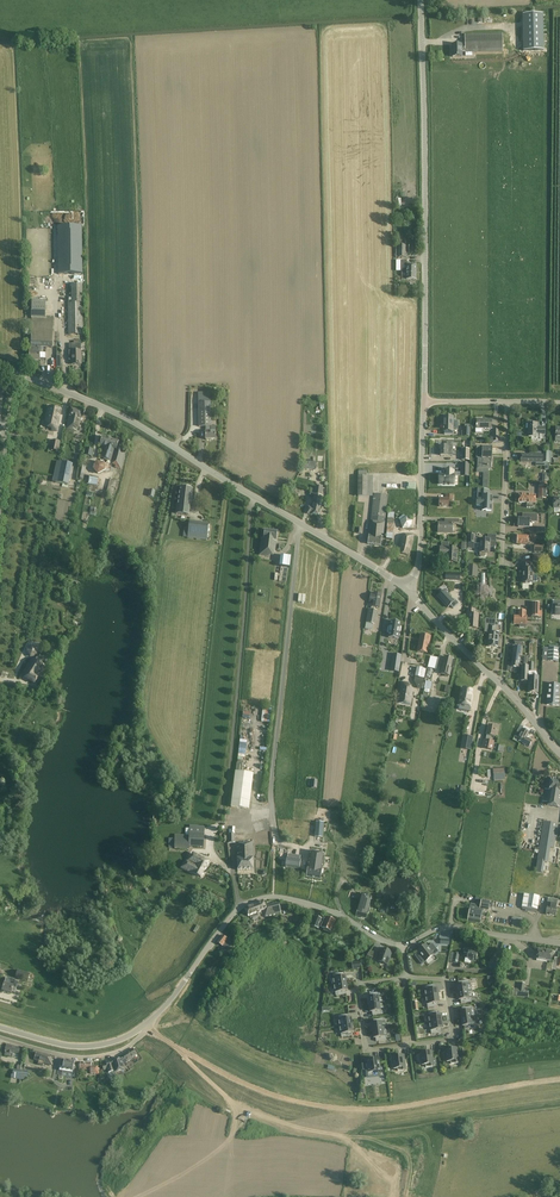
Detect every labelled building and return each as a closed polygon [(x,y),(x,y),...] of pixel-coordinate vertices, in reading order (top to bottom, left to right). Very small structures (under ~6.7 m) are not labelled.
[(543,15),(523,15),(524,51),(543,50),(543,15)] [(452,45),(452,57),(461,57),(461,52),(502,52),(502,34),(465,35),(465,46),(461,46),(461,45),(452,45)] [(84,223),(60,224),(61,273),(85,272),(84,223)] [(406,270),(406,279),(416,279),(416,264),(403,264),(403,270),(406,270)] [(71,285),(71,302),(68,302),(68,335),(83,335),(82,284),(71,285)] [(40,360),(40,353),(42,353),(42,348),(53,348),(54,318),(46,317),(46,300),(32,300),(32,317),(31,346),(29,346),(29,352),(29,360),(40,360)] [(81,344),(81,341),(74,341),(74,344),(69,344),(69,356),(71,356),(71,365),(82,365),(81,350),(81,344)] [(199,427),(205,427),(205,432),(205,440),(216,440),(216,432),(216,426),(211,426),(211,402),(210,393),(198,393),(198,402),(199,427)] [(49,406),(45,426),(47,427),(47,428),(52,429),(51,431),(57,432),(58,427),(62,409),(49,406)] [(84,412),(71,408),(66,429),(72,431),(73,428),(77,429),(80,428),(84,412)] [(461,429),(461,423),(453,423),(453,417),(444,417),(443,431),(445,431),(445,435),(453,435),(453,432),(453,429),(461,429)] [(492,420),(477,419),(477,429),(491,429),(492,420)] [(528,437),(536,437),(536,440),(541,440),(542,435),(545,435),(545,427),(537,427),(537,423),(528,423),(528,437)] [(470,437),(470,428),(463,427),(462,431),(461,431),(461,437),(470,437)] [(490,442),(498,441),(498,428),(494,428),(493,435),(490,436),(490,442)] [(106,463),(112,465),(116,450),(113,449),(114,447),(112,446),(114,440),(102,437),(100,445),(105,447),(101,458),(107,460),(106,463)] [(59,452),(61,442),(52,440),(50,450),(59,452)] [(116,450),(112,465),(116,466),(115,468),(121,470),(127,449),(118,447),(119,442),(114,440),(112,446),(114,447),(113,449),(116,450)] [(440,455),(447,456),(452,456),(452,451),(447,451),(447,446),(441,446),(440,455)] [(491,469),(492,459),(492,457),(491,457),(491,456),(492,456),(492,447),(484,447),(484,448),(477,447),(477,458),(478,458),(477,469),(491,469)] [(85,455),(93,456),(94,449),(86,448),(85,455)] [(470,461),(470,449),(461,449),(461,460),(470,461)] [(542,451),(542,455),(520,454),(520,462),(547,463),(547,469),(549,469),(550,452),(542,451)] [(57,460),(53,482),(69,486),(73,465),(63,462),(57,460)] [(97,461),(93,469),(98,475),(105,471),(105,463),(97,461)] [(461,473),(469,473),(469,464),(461,464),(461,473)] [(439,475),(439,484),(454,484),(454,475),(453,475),(453,470),(444,470),(444,475),(439,475)] [(90,476),(89,484),(97,485),(98,477),(90,476)] [(117,481),(110,479),(106,494),(113,496),(117,481)] [(311,484),(311,489),(314,490),(314,496),(314,500),(313,500),(312,507),(312,508),(317,509),(317,508),(321,508),(322,501),(321,501),(322,491),(319,491),(320,486),(311,484)] [(538,487),(538,499),(546,499),(546,487),(538,487)] [(176,514),(177,514),(189,515),(190,510),(191,510),(193,499),(191,499),(193,489),(180,488),(179,497),(178,497),(176,509),(176,514)] [(492,496),(489,496),(489,490),(478,489),(477,496),(483,496),(482,499),(476,499),(476,506),(482,507),(482,511),(491,511),(492,496)] [(383,537),(384,523),(387,495),(373,494),(370,521),(372,522),(371,526),(369,526),(368,536),(369,536),(368,544),(381,546),(382,537),(383,537)] [(449,507),(449,504),(453,504),(453,495),(445,495),(445,499),(439,499),(439,507),(449,507)] [(536,495),(528,495),(519,495),(519,503),(527,503),(527,508),(532,508),(532,503),(535,503),(536,495)] [(312,508),(312,507),(308,507),(307,514),(320,516),(321,508),(317,508),(317,509),(312,508)] [(537,523),(537,514),(523,514),(522,518),(518,518),(518,527),(530,527),(530,521),(531,521),(531,522),(537,523)] [(400,521),(402,529),(410,529),(413,521),(406,517),(400,521)] [(452,522),(458,523),(462,523),(462,520),(445,520),(445,523),(439,523),(439,533),(452,533),(452,522)] [(189,521),(187,538),(207,540),(209,523),(189,521)] [(262,538),(261,543),(259,555),(274,557),(278,532),(264,530),(263,538),(262,538)] [(405,536),(401,538),(398,554),(409,556),(413,535),(407,534),(405,536)] [(528,545),(528,543),(528,535),(517,535),(517,544),(528,545)] [(495,541),(488,541),(488,539),(478,539),(477,543),(479,543),(479,552),(480,552),(479,556),(481,557),(484,557),(486,556),(486,552),(489,552),(489,547),(493,547),(495,546),(495,541)] [(457,563),(458,550),(449,549),(449,548),(440,547),(439,555),(445,556),(445,553),(449,554),(448,562),(457,563)] [(291,557),(281,556),(280,567),(290,568),(291,557)] [(537,575),(533,575),(533,568),(529,568),(530,563),(522,562),(522,569),(523,569),(522,583),(533,583),(533,582),(536,582),(538,581),(538,577),(537,575)] [(467,577),(477,578),(478,566),(467,565),(467,577)] [(288,569),(281,568),(279,581),(286,582),(288,569)] [(458,604),(457,603),(460,601),(457,598),(454,601),(443,590),(437,596),(446,606),(447,605),(449,607),(450,605),(453,609),(458,604)] [(382,594),(374,593),(374,594),(371,594),(369,602),(372,602),(371,610),(368,609),(366,623),(373,624),(376,607),(379,608),(382,594)] [(468,628),(477,629),(478,615),(475,614),(475,610),(467,609),(467,614),(469,614),(468,628)] [(526,627),(526,624),(526,616),(526,612),(518,611),(518,616),(515,616),(514,624),(519,624),(520,627),(526,627)] [(495,620),(485,619),(485,632),(489,633),(488,646),(498,647),(499,633),(495,632),(495,620)] [(401,631),(401,627),(400,627),(400,623),(391,621),(390,630),(388,629),(387,633),(389,633),(388,638),(398,639),(399,631),(401,631)] [(429,643),(431,636),(420,634),(417,651),(427,654),(429,643)] [(30,658),(32,658),(38,656),(39,648),(32,645),(26,651),(30,658)] [(521,648),(514,647),(511,667),(519,668),(520,658),(517,658),(518,655),(520,655),(521,648)] [(549,648),(548,661),(558,662),(559,649),(549,648)] [(453,658),(445,657),(443,667),(441,667),(440,674),(444,675),(445,676),(448,677),(449,676),(450,676),(452,669),(451,669),(453,658)] [(35,684),(46,666),(32,658),(21,676),(35,684)] [(400,666),(392,664),(391,672),(399,673),(400,666)] [(415,677),(414,681),(423,683),(424,679),(425,669),(417,668),(415,677)] [(529,693),(538,693),(538,676),(530,676),(529,693)] [(401,683),(398,703),(410,705),(412,691),(411,690),(407,689),(408,684),(401,683)] [(559,685),(548,685),(547,696),(547,697),(547,699),(547,705),(552,705),(552,706),(553,706),(553,705),(558,705),(558,704),(559,704),(559,702),(559,700),(559,698),(559,685)] [(472,690),(462,688),(461,694),(460,693),(460,698),(461,698),(459,704),(466,705),(465,711),(469,712),(471,700),(472,690)] [(490,740),(490,737),(494,738),(496,727),(488,725),(486,736),(486,740),(484,739),(482,748),(493,750),(494,741),(490,740)] [(515,736),(523,741),(522,744),(529,747),(531,742),(525,739),(529,732),(530,730),(524,726),(521,732),(518,730),(515,736)] [(472,740),(463,738),(461,745),(466,746),(465,751),(470,752),(472,740)] [(230,809),(248,811),(252,775),(234,773),(230,809)] [(558,780),(551,778),(549,791),(547,805),(559,807),(559,801),(559,778),(558,780)] [(311,788),(317,789),(318,780),(312,780),(312,781),(308,781),(308,786),(312,786),(311,788)] [(257,831),(264,829),(263,826),(259,827),(258,821),(269,819),(268,816),(254,819),(257,831)] [(543,873),(547,848),(554,849),(558,824),(543,822),(537,860),(535,872),(543,873)] [(175,834),(174,838),(174,849),(189,850),(189,847),(204,848),(205,826),(190,826),(189,835),(175,834)] [(239,844),(239,847),(237,848),(238,858),(237,858),(237,870),(253,870),(253,858),(252,842),(244,842),(244,843),(239,844)] [(324,854),(310,852),(308,868),(307,868),(306,877),(321,880),(322,870),(324,854)] [(209,861),(193,853),(188,862),(190,863),(189,865),(185,863),(182,868),(202,878),(209,861)] [(286,858),(285,868),(299,869),(300,860),(286,858)] [(369,906),(370,901),(372,897),(361,894),(360,899),(356,916),(366,918),(367,914),(369,914),(371,907),(369,906)] [(526,908),(527,911),(537,913),(537,910),(539,897),(528,895),(526,908)] [(548,899),(546,907),(545,915),(556,916),(557,909),(558,901),(559,900),(551,899),(551,900),(548,899)] [(488,909),(490,902),(482,900),(480,908),(488,909)] [(279,903),(265,906),(263,901),(245,909),(247,915),(263,910),(265,917),(281,913),(279,903)] [(480,922),(482,911),(470,909),(468,920),(480,922)] [(319,929),(320,926),(322,919),(315,916),(312,923),(311,926),(319,929)] [(521,925),(523,918),(514,916),(512,924),(521,925)] [(325,921),(322,919),(320,926),(322,927),(322,928),(331,931),(335,920),(326,917),(325,921)] [(218,943),(222,946),(222,947),(226,951),(232,944),(227,940),(227,939),(222,935),(219,939),(220,940),(218,943)] [(426,944),(417,951),(425,962),(434,955),(426,944)] [(377,961),(387,965),(392,952),(382,949),(377,961)] [(550,961),(552,951),(538,949),(536,960),(550,961)] [(478,951),(470,950),(469,952),(468,952),(467,958),(471,959),(470,961),(475,962),(478,951)] [(370,951),(368,956),(375,959),(377,954),(370,951)] [(459,953),(451,952),(449,962),(458,963),(459,953)] [(18,970),(16,978),(28,981),(30,974),(18,970)] [(332,978),(333,985),(346,983),(345,976),(344,976),(343,973),(333,974),(333,978),(332,978)] [(457,986),(458,993),(471,991),(470,984),(469,984),(468,981),(458,982),(458,985),(457,986)] [(12,993),(12,992),(15,993),(18,984),(14,983),(13,986),(4,983),(2,990),(4,991),(3,992),(7,993),(7,991),(12,993)] [(347,990),(346,983),(333,985),(334,992),(335,992),(336,996),(346,994),(346,991),(347,990)] [(525,990),(526,984),(520,983),(519,989),(515,988),(514,995),(528,997),(529,991),(525,990)] [(424,990),(425,997),(438,996),(437,988),(435,989),(435,985),(425,986),(425,990),(424,990)] [(472,998),(471,991),(458,993),(459,1000),(460,1000),(461,1003),(471,1002),(471,998),(472,998)] [(368,998),(369,1005),(382,1003),(382,996),(380,996),(380,992),(370,994),(370,997),(368,998)] [(439,1003),(438,996),(425,997),(426,1004),(427,1004),(427,1008),(438,1006),(437,1003),(439,1003)] [(383,1010),(382,1003),(369,1005),(370,1012),(372,1012),(372,1015),(383,1014),(382,1010),(383,1010)] [(460,1012),(461,1019),(474,1017),(473,1010),(472,1010),(472,1007),(461,1008),(462,1012),(460,1012)] [(427,1016),(428,1023),(442,1022),(441,1014),(439,1015),(438,1011),(428,1013),(429,1016),(427,1016)] [(338,1019),(339,1027),(352,1025),(351,1018),(349,1018),(349,1014),(339,1016),(339,1019),(338,1019)] [(475,1024),(474,1017),(461,1019),(462,1026),(464,1026),(464,1029),(475,1028),(474,1025),(475,1024)] [(372,1024),(373,1031),(386,1029),(385,1022),(384,1022),(383,1019),(373,1020),(374,1024),(372,1024)] [(443,1029),(442,1022),(428,1023),(429,1031),(431,1030),(431,1034),(441,1033),(441,1029),(443,1029)] [(353,1032),(352,1025),(339,1027),(340,1034),(341,1034),(341,1037),(352,1036),(351,1032),(353,1032)] [(387,1036),(386,1029),(373,1031),(374,1038),(375,1038),(376,1041),(386,1040),(386,1036),(387,1036)] [(20,1049),(19,1049),(19,1048),(7,1045),(4,1056),(12,1058),(13,1054),(19,1055),(20,1049)] [(451,1064),(459,1063),(457,1048),(445,1050),(446,1062),(450,1061),(451,1064)] [(123,1056),(113,1061),(116,1072),(124,1070),(123,1064),(132,1059),(132,1058),(137,1055),(133,1049),(122,1055),(123,1056)] [(43,1066),(44,1063),(52,1065),(53,1060),(50,1059),(50,1057),(36,1052),(34,1059),(39,1061),(37,1064),(43,1066)] [(426,1067),(434,1066),(432,1052),(420,1053),(421,1065),(425,1064),(426,1067)] [(398,1071),(406,1070),(404,1055),(392,1057),(393,1069),(397,1068),(398,1071)] [(367,1069),(368,1078),(380,1076),(379,1074),(381,1073),(379,1059),(367,1060),(367,1064),(363,1065),(363,1070),(367,1069)] [(62,1071),(61,1075),(72,1077),(75,1061),(64,1060),(63,1066),(60,1066),(59,1071),(62,1071)] [(113,1061),(112,1061),(112,1060),(105,1061),(106,1064),(102,1065),(103,1071),(107,1070),(108,1073),(114,1071),(115,1071),(115,1073),(116,1072),(113,1061)] [(80,1069),(90,1069),(90,1074),(99,1074),(100,1068),(98,1068),(98,1066),(96,1066),(91,1065),(91,1062),(80,1062),(80,1069)] [(20,1077),(21,1070),(21,1066),(18,1065),(17,1070),(13,1070),(13,1075),(11,1075),(11,1079),(13,1079),(20,1080),(20,1077)]
